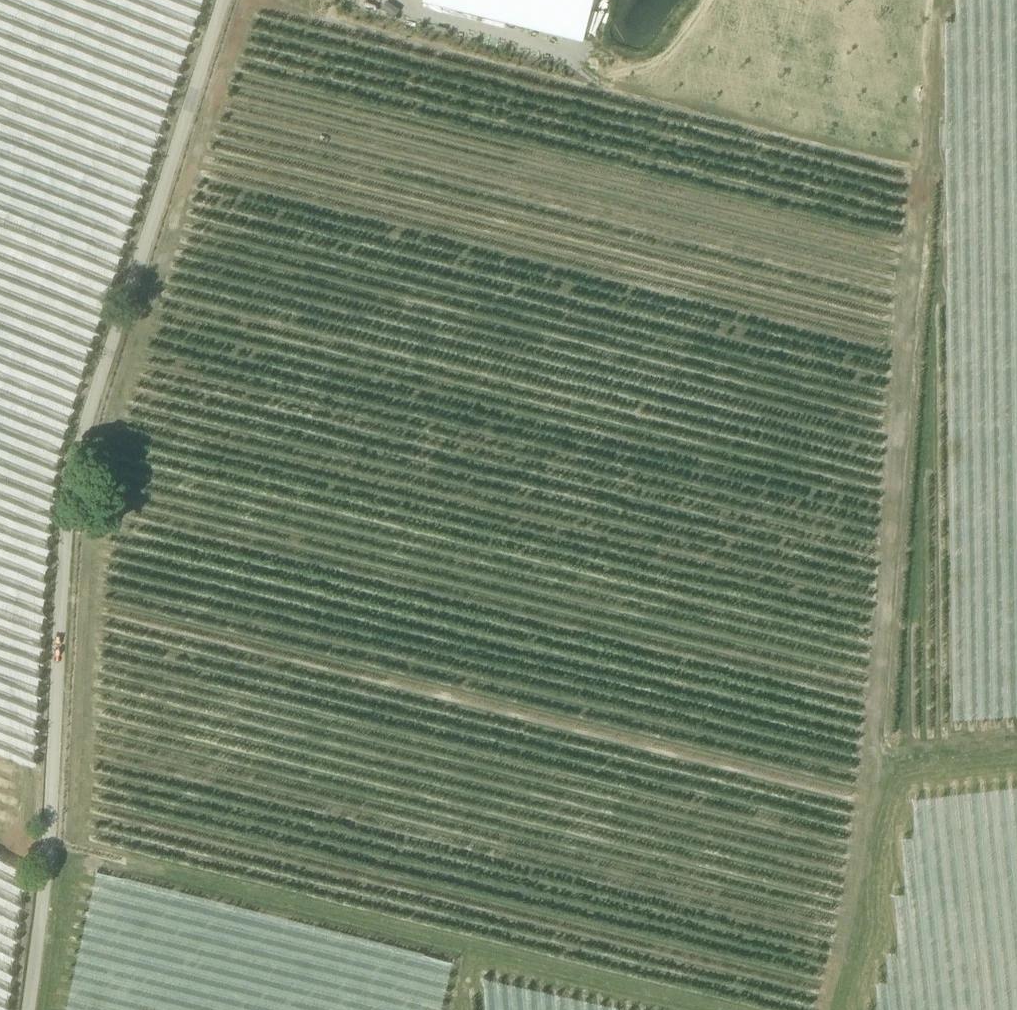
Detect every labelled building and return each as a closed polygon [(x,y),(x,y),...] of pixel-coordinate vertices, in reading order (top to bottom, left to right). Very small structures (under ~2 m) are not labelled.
[(424,3),(582,42),(592,0),(425,0),(424,3)] [(84,505),(93,506),(93,495),(84,494),(84,505)]
